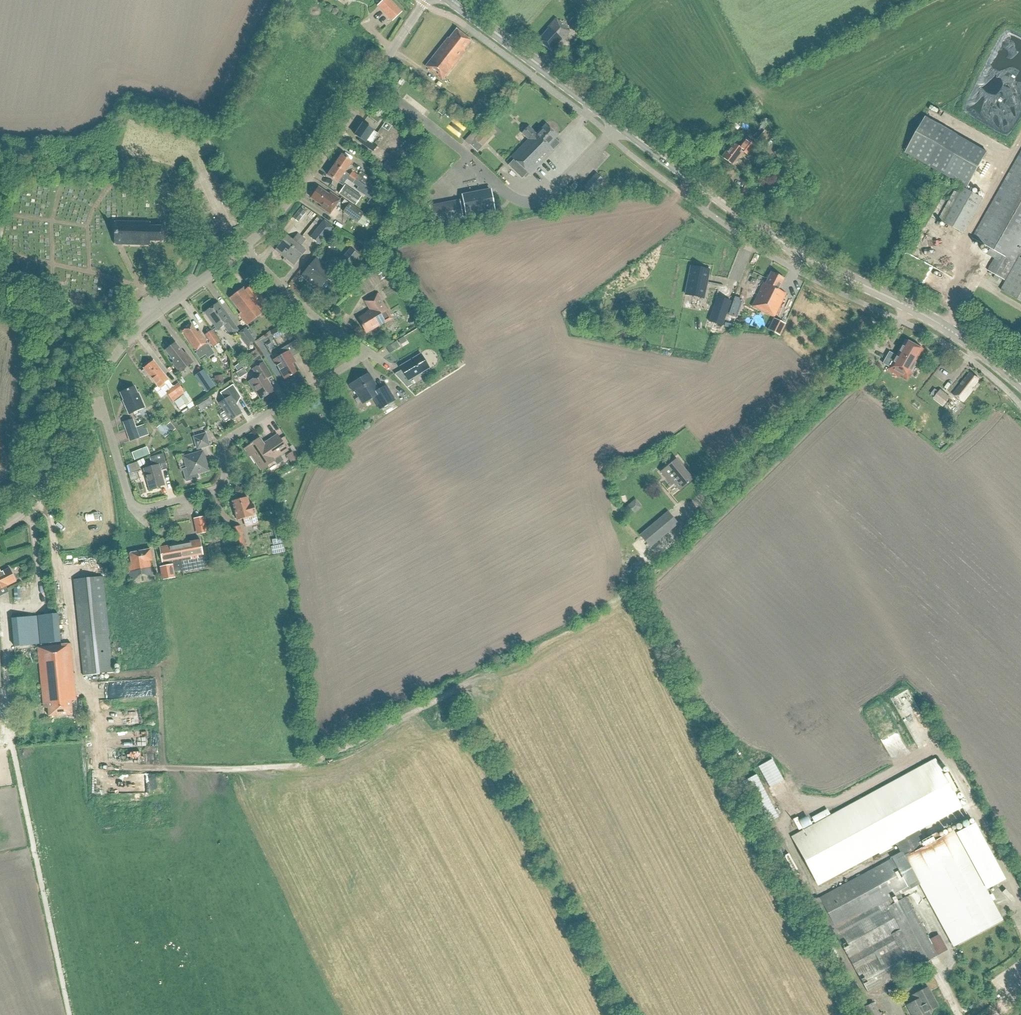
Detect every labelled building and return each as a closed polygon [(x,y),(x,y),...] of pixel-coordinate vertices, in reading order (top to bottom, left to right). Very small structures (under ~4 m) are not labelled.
[(377,6),(393,21),(401,12),(389,0),(383,0),(377,6)] [(584,16),(573,27),(579,33),(590,21),(584,16)] [(570,31),(555,19),(547,28),(549,29),(538,41),(550,51),(561,39),(563,40),(570,31)] [(431,60),(425,67),(430,71),(435,64),(448,74),(461,57),(465,51),(464,50),(471,41),(456,29),(448,39),(448,38),(431,60)] [(443,94),(442,95),(458,107),(458,106),(461,103),(461,102),(446,91),(443,94)] [(987,153),(925,118),(905,153),(967,188),(987,153)] [(363,124),(354,136),(362,141),(361,143),(372,151),(376,146),(372,143),(378,135),(363,124)] [(522,134),(529,140),(511,158),(529,176),(554,151),(548,146),(558,137),(546,125),(537,135),(529,127),(522,134)] [(753,139),(755,141),(760,145),(771,133),(766,128),(763,127),(753,139)] [(732,143),(722,157),(733,165),(743,152),(748,156),(756,147),(746,139),(739,148),(732,143)] [(783,146),(774,153),(780,161),(790,154),(783,146)] [(972,238),(990,249),(987,254),(994,258),(987,271),(1006,281),(1001,290),(1020,302),(1020,258),(1020,257),(1020,254),(1020,151),(972,238)] [(394,175),(398,168),(404,160),(393,152),(382,167),(394,175)] [(341,155),(334,165),(345,173),(345,172),(352,162),(341,155)] [(983,177),(987,163),(983,162),(979,176),(983,177)] [(334,165),(327,176),(337,183),(338,182),(343,186),(346,181),(347,180),(353,184),(355,180),(349,175),(345,172),(345,173),(334,165)] [(352,172),(349,175),(355,180),(358,176),(352,172)] [(603,181),(596,174),(583,188),(590,195),(603,181)] [(345,185),(339,194),(356,205),(362,197),(345,185)] [(962,187),(943,222),(964,234),(983,198),(962,187)] [(319,188),(311,199),(321,206),(320,207),(330,214),(340,200),(330,193),(329,195),(319,188)] [(491,192),(463,198),(467,218),(495,213),(491,192)] [(368,218),(363,214),(352,206),(344,199),(342,203),(346,207),(342,212),(357,223),(362,227),(368,218)] [(460,200),(429,206),(432,225),(463,219),(460,200)] [(293,219),(298,224),(305,213),(299,210),(293,219)] [(323,222),(310,237),(319,245),(332,229),(323,222)] [(115,223),(114,245),(150,246),(150,241),(161,242),(166,236),(166,228),(161,226),(151,226),(151,224),(115,223)] [(275,250),(284,258),(302,237),(297,234),(292,240),(286,236),(275,250)] [(284,258),(294,266),(305,252),(300,247),(305,240),(302,237),(284,258)] [(350,249),(339,261),(348,269),(358,256),(350,249)] [(316,259),(302,276),(318,290),(332,273),(331,272),(336,266),(333,262),(327,269),(316,259)] [(691,267),(685,295),(703,298),(708,271),(709,268),(708,268),(707,270),(691,267)] [(784,279),(770,273),(765,284),(763,283),(752,307),(774,318),(785,294),(778,290),(784,279)] [(389,282),(382,286),(385,291),(392,287),(389,282)] [(243,288),(229,299),(240,313),(238,315),(246,325),(259,315),(262,318),(271,311),(252,285),(245,291),(243,288)] [(357,319),(366,333),(384,322),(384,323),(391,319),(377,295),(365,302),(370,311),(357,319)] [(217,303),(205,313),(217,330),(224,325),(231,335),(238,330),(229,318),(229,319),(217,303)] [(714,306),(709,321),(722,326),(727,311),(714,306)] [(773,318),(767,329),(779,335),(784,324),(773,318)] [(191,325),(182,331),(196,353),(195,354),(199,360),(202,357),(205,355),(206,357),(207,359),(210,357),(214,354),(213,351),(208,344),(200,333),(198,334),(191,325)] [(270,332),(275,340),(287,333),(282,325),(270,332)] [(245,329),(238,334),(247,347),(254,342),(245,329)] [(212,330),(204,335),(213,348),(220,342),(212,330)] [(282,356),(273,361),(284,379),(295,372),(291,365),(295,363),(292,357),(298,353),(302,351),(296,340),(292,343),(278,351),(282,356)] [(889,368),(888,371),(905,380),(922,350),(905,341),(896,357),(889,353),(882,364),(889,368)] [(396,342),(386,348),(390,353),(400,348),(396,342)] [(183,354),(175,343),(172,345),(171,344),(168,344),(165,347),(165,349),(166,350),(165,351),(174,362),(172,363),(179,371),(191,361),(185,353),(183,354)] [(401,369),(395,375),(408,388),(412,385),(408,380),(427,369),(419,355),(400,367),(401,369)] [(200,363),(205,371),(212,366),(206,358),(200,363)] [(153,361),(144,369),(158,388),(168,380),(153,361)] [(256,392),(260,399),(273,391),(266,379),(271,376),(263,363),(253,369),(257,377),(249,382),(255,393),(256,392)] [(164,370),(171,381),(175,378),(168,367),(164,370)] [(215,386),(209,378),(204,369),(195,375),(206,392),(215,386)] [(971,373),(953,395),(962,403),(973,390),(972,389),(980,380),(971,373)] [(359,380),(359,381),(349,387),(352,391),(354,390),(362,404),(372,398),(379,409),(394,400),(386,386),(378,391),(368,374),(359,380)] [(173,402),(174,401),(179,408),(191,400),(185,393),(178,383),(165,392),(173,402)] [(224,400),(219,403),(224,411),(220,414),(220,416),(223,422),(225,422),(229,420),(230,421),(241,413),(234,402),(240,397),(232,385),(220,393),(224,400)] [(134,387),(120,393),(125,405),(124,405),(128,415),(145,408),(138,393),(137,394),(134,387)] [(950,398),(941,389),(933,399),(943,406),(950,398)] [(122,422),(129,441),(148,435),(145,425),(136,428),(132,419),(122,422)] [(163,423),(157,428),(164,437),(175,429),(170,422),(166,426),(163,423)] [(196,449),(208,445),(205,434),(193,437),(196,449)] [(262,469),(274,460),(277,465),(284,460),(280,455),(287,450),(276,435),(263,443),(260,438),(244,449),(249,456),(253,453),(258,461),(257,462),(262,469)] [(147,447),(132,453),(135,461),(150,455),(147,447)] [(184,458),(187,468),(182,469),(186,482),(199,478),(197,474),(208,471),(202,452),(184,458)] [(292,452),(286,456),(292,465),(298,461),(292,452)] [(153,467),(144,469),(149,489),(164,485),(160,471),(167,469),(163,455),(151,458),(153,467)] [(676,459),(660,472),(671,485),(673,483),(679,490),(692,479),(676,459)] [(137,462),(128,465),(130,473),(140,470),(137,462)] [(247,497),(232,502),(237,521),(252,516),(252,514),(255,513),(252,504),(249,505),(247,497)] [(642,507),(635,499),(624,508),(631,516),(642,507)] [(668,512),(640,536),(649,547),(677,523),(668,512)] [(204,517),(195,519),(198,535),(207,533),(204,517)] [(248,555),(240,526),(230,529),(238,557),(248,555)] [(199,540),(176,544),(179,559),(180,558),(182,566),(182,570),(186,569),(190,570),(204,568),(202,555),(202,554),(199,540)] [(176,544),(159,548),(162,562),(163,562),(164,567),(160,567),(163,580),(175,577),(174,572),(182,571),(182,570),(182,566),(180,558),(179,559),(176,544)] [(150,550),(129,553),(130,564),(127,564),(131,584),(152,581),(149,561),(151,561),(150,550)] [(16,582),(9,568),(1,573),(0,572),(0,589),(16,582)] [(103,576),(73,580),(83,676),(113,673),(103,576)] [(40,644),(60,642),(57,614),(37,616),(40,644)] [(39,644),(36,616),(12,618),(15,646),(39,644)] [(38,648),(43,708),(48,708),(49,717),(72,715),(71,701),(75,700),(70,645),(38,648)] [(143,722),(142,707),(97,710),(98,722),(113,721),(113,725),(134,723),(143,722)] [(143,730),(103,734),(104,747),(144,743),(143,730)] [(877,790),(794,836),(819,884),(896,843),(901,852),(902,852),(905,857),(925,846),(922,841),(924,840),(918,830),(961,807),(934,759),(883,787),(877,790)] [(766,777),(762,765),(753,769),(757,780),(766,777)] [(806,888),(798,893),(818,929),(824,940),(835,934),(868,994),(912,969),(899,947),(905,944),(917,967),(937,955),(905,897),(903,898),(900,894),(919,884),(953,947),(1002,920),(985,890),(1005,879),(974,823),(954,834),(953,831),(932,843),(929,837),(924,840),(922,841),(925,846),(905,857),(902,852),(901,852),(892,857),(892,858),(819,898),(817,895),(815,896),(811,898),(806,888)] [(938,934),(929,940),(935,950),(944,945),(938,934)] [(835,963),(862,1014),(880,1014),(873,1002),(867,1006),(842,960),(835,963)] [(906,1005),(911,1014),(912,1014),(929,1014),(928,1012),(937,1006),(927,988),(917,993),(919,998),(906,1005)]
